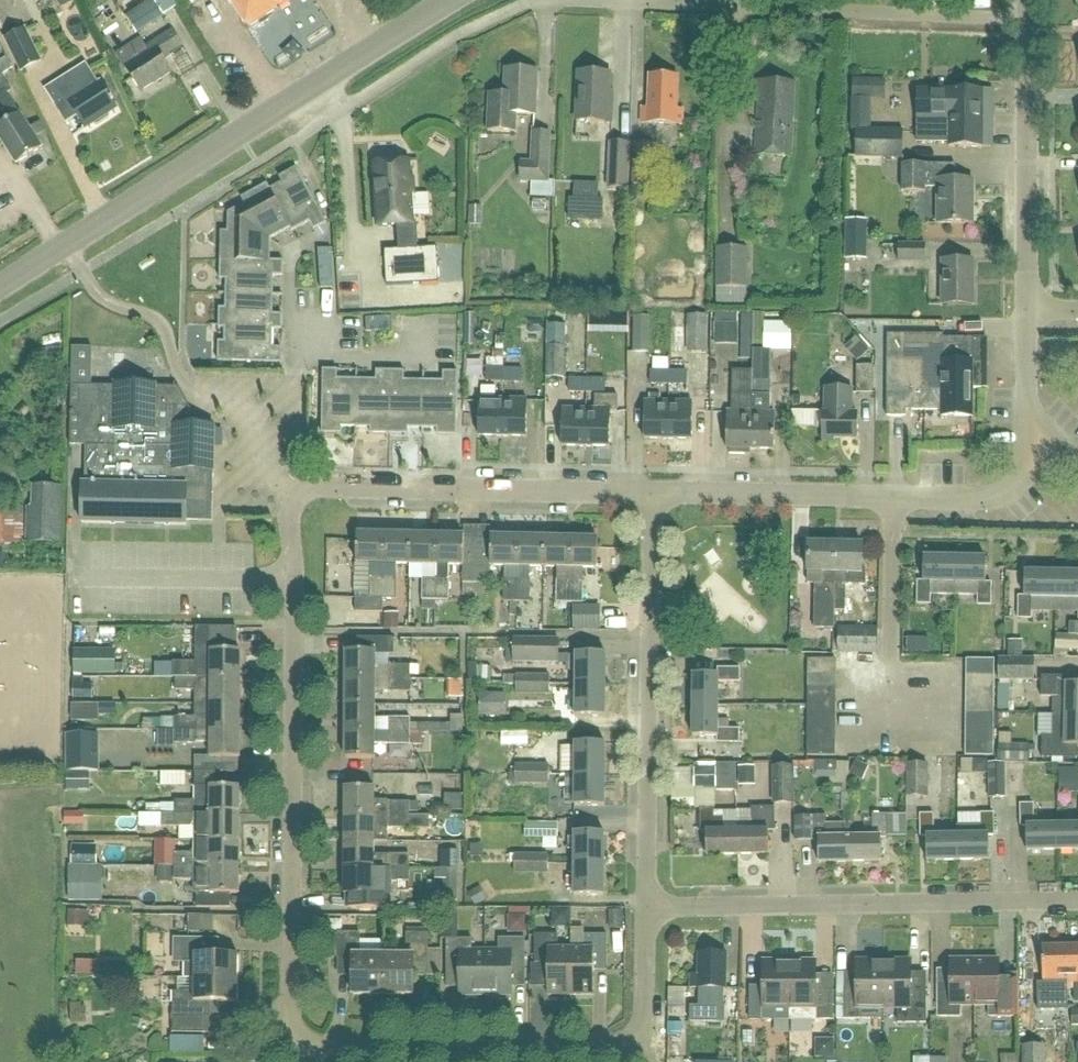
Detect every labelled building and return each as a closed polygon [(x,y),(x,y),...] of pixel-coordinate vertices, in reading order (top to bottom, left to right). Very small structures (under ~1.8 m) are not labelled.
[(133,11),(151,0),(126,0),(133,11)] [(174,0),(159,0),(171,19),(181,13),(174,0)] [(248,27),(275,10),(274,8),(287,0),(231,0),(248,27)] [(159,1),(133,15),(144,35),(170,21),(159,1)] [(40,62),(25,30),(5,40),(21,72),(40,62)] [(183,47),(172,30),(145,47),(149,53),(125,69),(140,92),(171,73),(162,59),(183,47)] [(20,114),(7,94),(11,91),(2,76),(14,69),(7,58),(0,62),(0,129),(20,114)] [(98,85),(85,65),(45,90),(66,123),(77,116),(85,128),(93,123),(94,125),(97,125),(108,118),(109,116),(107,114),(116,108),(100,84),(98,85)] [(537,71),(507,70),(506,96),(491,95),(489,131),(515,132),(516,115),(535,116),(537,71)] [(611,76),(579,74),(577,122),(612,124),(613,102),(609,102),(611,76)] [(679,78),(649,77),(648,111),(643,111),(642,125),(682,127),(683,112),(678,112),(679,78)] [(795,81),(758,80),(757,101),(760,101),(758,156),(793,157),(795,81)] [(983,91),(950,90),(950,91),(917,91),(916,144),(949,144),(949,148),(982,149),(983,91)] [(20,114),(0,129),(0,140),(17,165),(43,148),(37,138),(48,131),(43,122),(31,130),(21,114),(20,114)] [(903,131),(856,130),(855,158),(902,159),(903,131)] [(552,133),(534,132),(532,163),(522,162),(521,181),(532,182),(531,197),(555,198),(555,183),(549,183),(552,133)] [(631,143),(610,143),(608,190),(629,190),(631,143)] [(655,144),(633,144),(632,186),(653,187),(655,144)] [(385,252),(387,287),(440,284),(438,248),(415,250),(410,162),(374,164),(378,227),(398,226),(399,251),(385,252)] [(956,168),(903,167),(903,194),(925,194),(926,190),(938,190),(937,224),(972,225),(973,182),(956,182),(956,168)] [(271,190),(290,229),(292,233),(310,223),(314,231),(327,224),(297,169),(280,178),(283,184),(271,190)] [(229,214),(271,240),(290,229),(271,190),(268,185),(242,199),(245,205),(229,214)] [(570,230),(605,230),(605,196),(582,197),(582,216),(570,216),(570,230)] [(476,206),(475,225),(483,226),(484,206),(476,206)] [(221,256),(271,257),(271,240),(229,214),(228,232),(221,232),(221,256)] [(845,222),(844,242),(867,241),(867,222),(845,222)] [(867,241),(844,242),(844,260),(867,260),(867,241)] [(926,263),(926,245),(899,245),(899,263),(926,263)] [(747,249),(717,249),(717,304),(747,304),(747,249)] [(220,295),(283,296),(283,295),(270,295),(271,277),(284,277),(284,262),(271,262),(271,257),(221,256),(220,280),(227,280),(227,294),(220,294),(220,295)] [(974,305),(973,261),(942,262),(942,306),(974,305)] [(219,329),(226,329),(269,330),(283,330),(283,315),(270,315),(270,297),(283,297),(283,296),(220,295),(227,296),(226,309),(220,309),(219,329)] [(707,317),(670,317),(670,371),(652,371),(652,386),(687,386),(687,354),(707,354),(707,317)] [(393,331),(393,318),(366,319),(367,333),(393,331)] [(650,319),(634,319),(634,354),(650,354),(650,319)] [(744,320),(717,322),(719,364),(746,363),(744,320)] [(566,327),(549,326),(547,378),(564,379),(566,327)] [(269,349),(269,330),(226,329),(226,342),(219,342),(219,362),(282,364),(282,349),(269,349)] [(768,330),(768,351),(794,351),(794,330),(768,330)] [(934,336),(888,335),(888,337),(880,337),(880,380),(887,380),(887,416),(906,416),(906,410),(942,410),(942,417),(973,417),(973,390),(981,390),(982,340),(943,339),(943,336),(934,336)] [(505,361),(487,361),(486,383),(505,384),(505,369),(505,361)] [(873,367),(858,366),(857,394),(872,394),(873,367)] [(505,384),(523,384),(523,370),(505,369),(505,384)] [(357,434),(358,371),(357,371),(357,380),(338,380),(338,371),(323,370),(322,434),(342,434),(342,427),(356,427),(356,434),(357,434)] [(371,434),(390,435),(391,372),(377,371),(377,381),(358,380),(358,371),(357,434),(357,427),(371,428),(371,434)] [(727,449),(751,449),(752,372),(734,371),(733,412),(728,412),(727,449)] [(391,372),(390,435),(409,435),(409,428),(423,429),(423,435),(425,372),(424,372),(423,382),(405,381),(405,372),(391,372)] [(425,372),(423,435),(424,435),(424,429),(438,429),(438,436),(457,436),(459,373),(444,373),(444,382),(425,382),(425,372)] [(752,372),(751,449),(774,450),(775,413),(770,413),(770,395),(769,395),(769,382),(752,381),(753,372),(752,372)] [(587,394),(588,379),(570,379),(569,394),(587,394)] [(588,379),(587,394),(606,394),(606,380),(588,379)] [(177,384),(93,382),(93,385),(81,385),(80,445),(88,445),(87,483),(85,483),(84,524),(187,527),(187,521),(214,522),(216,429),(192,429),(193,409),(180,389),(177,389),(177,384)] [(479,435),(503,435),(504,399),(496,399),(496,388),(482,388),(482,399),(480,399),(479,435)] [(835,442),(835,438),(857,439),(857,413),(852,413),(852,390),(825,390),(825,403),(823,403),(823,442),(835,442)] [(587,411),(586,448),(610,448),(611,413),(618,413),(618,397),(595,397),(594,411),(587,411)] [(504,399),(503,435),(527,436),(528,399),(504,399)] [(646,440),(669,440),(670,403),(646,403),(646,440)] [(670,403),(669,440),(693,440),(694,403),(670,403)] [(818,426),(818,409),(795,409),(795,426),(818,426)] [(563,447),(586,448),(587,411),(563,410),(563,447)] [(62,487),(33,486),(32,508),(28,508),(27,542),(60,543),(62,487)] [(0,508),(0,548),(24,548),(25,508),(0,508)] [(383,600),(385,535),(358,534),(357,564),(371,564),(370,600),(356,599),(356,613),(384,613),(384,600),(383,600)] [(411,565),(411,535),(385,535),(383,600),(384,600),(397,600),(397,564),(411,565)] [(437,601),(438,536),(411,535),(411,565),(423,565),(422,601),(437,601)] [(438,536),(437,601),(449,601),(449,566),(464,566),(463,584),(477,584),(478,542),(465,541),(465,536),(438,536)] [(492,542),(478,542),(477,584),(491,584),(491,567),(505,567),(504,602),(517,603),(518,538),(492,537),(492,542)] [(545,538),(518,538),(517,603),(529,603),(530,567),(545,568),(545,538)] [(572,539),(545,538),(545,568),(557,568),(557,603),(571,603),(572,539)] [(572,539),(571,603),(583,604),(584,568),(598,569),(599,539),(572,539)] [(835,629),(835,611),(836,544),(809,543),(809,573),(823,573),(823,584),(816,584),(815,629),(835,629)] [(835,611),(846,611),(847,586),(867,586),(867,572),(863,572),(863,544),(836,544),(835,611)] [(955,583),(956,558),(925,558),(924,582),(917,582),(917,605),(931,605),(932,583),(955,583)] [(956,558),(955,583),(955,595),(979,595),(979,605),(992,606),(993,583),(986,583),(987,559),(956,558)] [(1033,598),(1056,598),(1057,574),(1025,573),(1025,597),(1019,597),(1019,619),(1032,620),(1033,598)] [(1057,574),(1056,598),(1077,598),(1077,574),(1057,574)] [(601,607),(573,607),(573,630),(600,631),(601,607)] [(176,666),(176,678),(241,677),(241,651),(235,651),(235,629),(196,629),(196,651),(212,651),(212,666),(176,666)] [(884,657),(884,632),(841,632),(840,656),(884,657)] [(116,636),(92,635),(90,675),(114,676),(116,636)] [(1056,637),(1056,652),(1077,652),(1077,638),(1056,637)] [(346,652),(346,679),(411,679),(411,667),(389,667),(389,655),(395,656),(395,639),(358,639),(358,652),(346,652)] [(559,640),(514,640),(513,664),(559,665),(559,640)] [(576,685),(605,685),(605,654),(576,654),(576,656),(570,656),(570,672),(576,672),(576,685)] [(809,673),(837,674),(837,660),(809,659),(809,673)] [(968,659),(968,673),(995,673),(995,660),(968,659)] [(1034,661),(999,660),(999,682),(1034,683),(1034,661)] [(694,674),(694,706),(719,706),(719,695),(740,695),(740,669),(719,669),(719,675),(694,674)] [(809,673),(809,687),(837,687),(837,674),(809,673)] [(968,673),(967,687),(995,688),(995,673),(968,673)] [(1077,714),(1077,683),(1068,683),(1069,677),(1046,676),(1045,689),(1057,690),(1057,714),(1077,714)] [(241,704),(241,677),(176,678),(176,691),(196,691),(196,704),(241,704)] [(553,677),(519,677),(519,690),(553,691),(553,677)] [(411,679),(346,679),(345,705),(376,705),(376,693),(411,693),(411,679)] [(605,717),(605,685),(576,685),(575,717),(605,717)] [(809,687),(809,700),(837,701),(837,687),(809,687)] [(995,701),(995,688),(967,687),(967,701),(995,701)] [(837,701),(809,700),(809,714),(836,715),(837,701)] [(967,701),(967,715),(994,716),(995,701),(967,701)] [(241,730),(241,704),(196,704),(196,719),(176,719),(176,730),(241,730)] [(376,705),(345,705),(345,732),(410,732),(410,720),(376,720),(376,705)] [(719,706),(694,706),(693,737),(718,737),(718,743),(740,744),(740,730),(731,730),(731,722),(719,722),(719,706)] [(809,714),(808,728),(836,728),(836,715),(809,714)] [(1044,737),(1044,761),(1077,762),(1077,714),(1057,714),(1056,738),(1044,737)] [(967,715),(967,728),(994,729),(994,716),(967,715)] [(175,719),(162,719),(162,730),(175,730),(175,719)] [(836,728),(808,728),(808,742),(836,742),(836,728)] [(967,728),(966,742),(994,743),(994,729),(967,728)] [(162,730),(162,743),(175,743),(175,730),(162,730)] [(241,758),(241,730),(176,730),(175,743),(211,743),(210,757),(196,757),(195,773),(223,773),(223,759),(241,758)] [(410,746),(410,732),(345,732),(345,759),(375,759),(376,733),(389,733),(389,745),(410,746)] [(100,772),(99,735),(67,735),(67,772),(100,772)] [(836,742),(808,742),(808,756),(836,756),(836,742)] [(994,743),(966,742),(966,756),(994,757),(994,743)] [(575,760),(575,775),(604,775),(605,744),(575,743),(575,747),(569,747),(569,760),(575,760)] [(1006,763),(989,763),(989,798),(1007,797),(1006,763)] [(794,767),(774,767),(774,805),(794,805),(794,767)] [(551,768),(517,770),(517,780),(551,778),(551,768)] [(1073,768),(1059,769),(1060,795),(1075,794),(1073,768)] [(223,773),(196,773),(195,801),(175,801),(175,806),(148,806),(148,814),(164,814),(240,814),(240,787),(223,787),(223,773)] [(604,775),(575,775),(574,807),(604,807),(604,775)] [(1021,777),(1010,778),(1011,796),(1022,795),(1021,777)] [(345,814),(410,815),(410,814),(419,814),(419,802),(375,801),(375,788),(346,788),(345,814)] [(1027,851),(1059,850),(1058,826),(1035,827),(1034,804),(1021,805),(1021,827),(1027,827),(1027,851)] [(819,863),(851,862),(851,837),(850,837),(850,825),(827,826),(827,817),(813,817),(813,807),(795,808),(796,841),(819,841),(819,863)] [(738,830),(739,855),(769,855),(769,831),(775,831),(775,808),(752,809),(752,811),(738,811),(738,830)] [(707,855),(739,855),(738,830),(723,831),(723,819),(714,820),(714,809),(700,809),(701,832),(706,832),(707,855)] [(164,814),(163,827),(197,827),(197,841),(240,841),(240,814),(164,814)] [(345,814),(345,840),(375,841),(375,829),(410,829),(410,815),(345,814)] [(958,836),(958,861),(990,861),(989,836),(996,836),(995,814),(982,815),(982,818),(957,819),(957,836),(958,836)] [(874,837),(851,837),(851,862),(882,862),(882,838),(887,838),(887,836),(906,836),(906,815),(873,816),(874,837)] [(927,862),(958,861),(958,836),(957,836),(934,837),(934,815),(920,816),(921,837),(927,837),(927,862)] [(558,850),(558,824),(525,825),(526,839),(543,838),(544,850),(558,850)] [(1059,850),(1077,850),(1077,826),(1058,826),(1059,850)] [(574,864),(604,865),(604,833),(574,833),(574,838),(569,838),(569,848),(574,848),(574,864)] [(375,841),(345,840),(345,868),(409,869),(409,856),(375,856),(375,841)] [(240,867),(240,841),(197,841),(197,854),(175,853),(175,867),(240,867)] [(548,874),(548,855),(515,856),(515,875),(548,874)] [(72,897),(103,897),(104,863),(72,863),(72,897)] [(604,896),(604,865),(574,864),(574,878),(566,878),(566,888),(574,888),(574,896),(604,896)] [(240,867),(175,867),(175,880),(196,880),(195,894),(197,894),(197,908),(231,908),(231,894),(240,894),(240,867)] [(345,868),(345,895),(349,895),(349,908),(386,908),(386,895),(388,895),(388,881),(409,882),(409,869),(345,868)] [(446,881),(446,870),(416,869),(416,880),(446,881)] [(1032,884),(1034,897),(1050,896),(1049,882),(1032,884)] [(944,886),(943,900),(959,901),(960,887),(944,886)] [(317,916),(317,931),(329,931),(329,916),(317,916)] [(384,995),(384,956),(361,956),(361,934),(340,934),(340,966),(353,966),(353,995),(384,995)] [(408,956),(384,956),(384,995),(413,996),(414,966),(429,966),(429,934),(408,934),(408,956)] [(548,995),(571,995),(571,949),(558,949),(558,935),(535,935),(535,965),(548,965),(548,995)] [(571,949),(571,995),(594,996),(594,965),(607,966),(608,935),(584,935),(584,949),(571,949)] [(188,978),(240,978),(240,954),(214,954),(214,937),(175,937),(175,954),(187,954),(187,963),(188,963),(188,978)] [(486,995),(486,951),(473,951),(473,939),(447,939),(447,987),(460,987),(460,995),(486,995)] [(499,951),(486,951),(486,995),(512,995),(512,974),(526,974),(526,939),(499,939),(499,951)] [(1068,990),(1068,947),(1043,947),(1043,984),(1045,984),(1045,997),(1063,997),(1063,990),(1068,990)] [(1068,990),(1074,989),(1074,984),(1077,983),(1077,947),(1068,947),(1068,990)] [(727,953),(699,953),(699,975),(691,975),(690,988),(699,988),(699,1007),(691,1006),(690,1020),(725,1021),(725,1007),(713,1007),(714,989),(727,989),(727,953)] [(790,1008),(790,964),(777,964),(777,961),(763,961),(763,986),(750,986),(750,1020),(776,1020),(776,1008),(790,1008)] [(790,964),(790,1008),(804,1008),(804,1020),(834,1020),(834,986),(817,986),(816,961),(803,961),(803,964),(790,964)] [(870,1009),(884,1009),(884,964),(871,964),(871,961),(857,961),(857,986),(845,986),(845,1020),(870,1020),(870,1009)] [(976,1006),(975,961),(951,961),(951,984),(938,984),(938,1018),(961,1018),(961,1006),(976,1006)] [(975,961),(976,1006),(989,1006),(989,1018),(999,1018),(999,1023),(1017,1023),(1017,984),(1000,984),(1000,961),(975,961)] [(884,964),(884,1009),(898,1009),(898,1024),(927,1024),(927,986),(911,986),(911,962),(897,962),(897,964),(884,964)] [(240,1001),(240,978),(188,978),(188,979),(196,979),(196,992),(174,992),(174,1034),(213,1034),(213,1001),(240,1001)]
